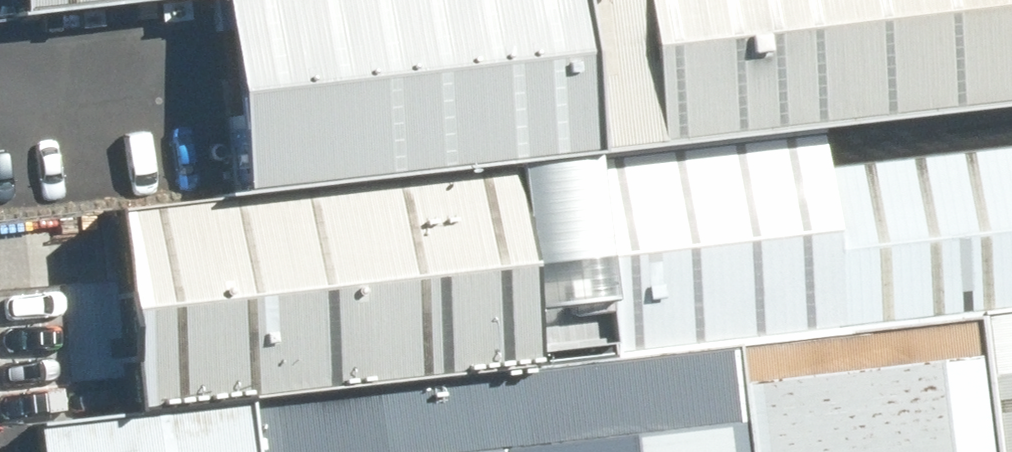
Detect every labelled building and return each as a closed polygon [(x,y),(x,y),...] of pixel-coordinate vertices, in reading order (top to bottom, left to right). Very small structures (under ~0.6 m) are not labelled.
[(24,15),(163,0),(22,0),(24,15)] [(241,199),(506,166),(1011,107),(1011,0),(217,0),(241,199)] [(531,363),(1011,305),(1011,144),(813,168),(809,132),(507,169),(531,363)] [(241,199),(106,216),(131,413),(241,400),(531,363),(506,166),(241,199)] [(969,311),(987,451),(1011,451),(1011,306),(969,311)] [(719,341),(733,451),(987,451),(969,311),(719,341)] [(241,400),(248,451),(733,451),(719,341),(531,363),(241,400)] [(241,400),(131,413),(33,424),(36,451),(247,451),(241,400)]
